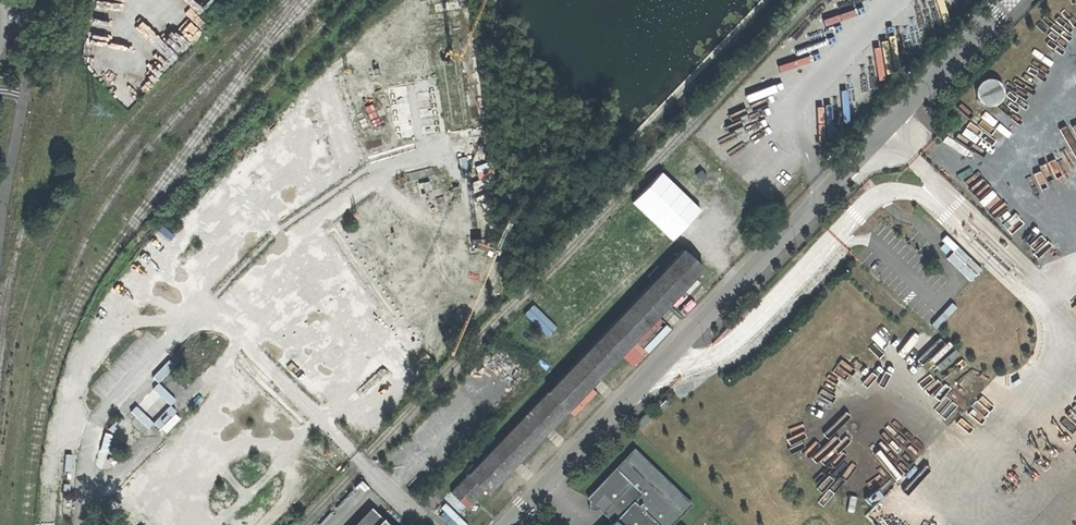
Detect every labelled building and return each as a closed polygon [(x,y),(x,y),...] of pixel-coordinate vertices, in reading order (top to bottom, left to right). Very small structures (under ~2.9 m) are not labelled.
[(987,78),(971,91),(987,110),(1003,97),(987,78)] [(454,493),(470,510),(479,500),(487,491),(491,495),(703,269),(685,251),(454,493)] [(140,425),(164,397),(156,390),(132,419),(140,425)] [(613,524),(675,524),(692,507),(639,456),(632,456),(623,464),(620,470),(620,474),(614,475),(611,477),(593,496),(593,503),(594,510),(600,510),(613,524)]
